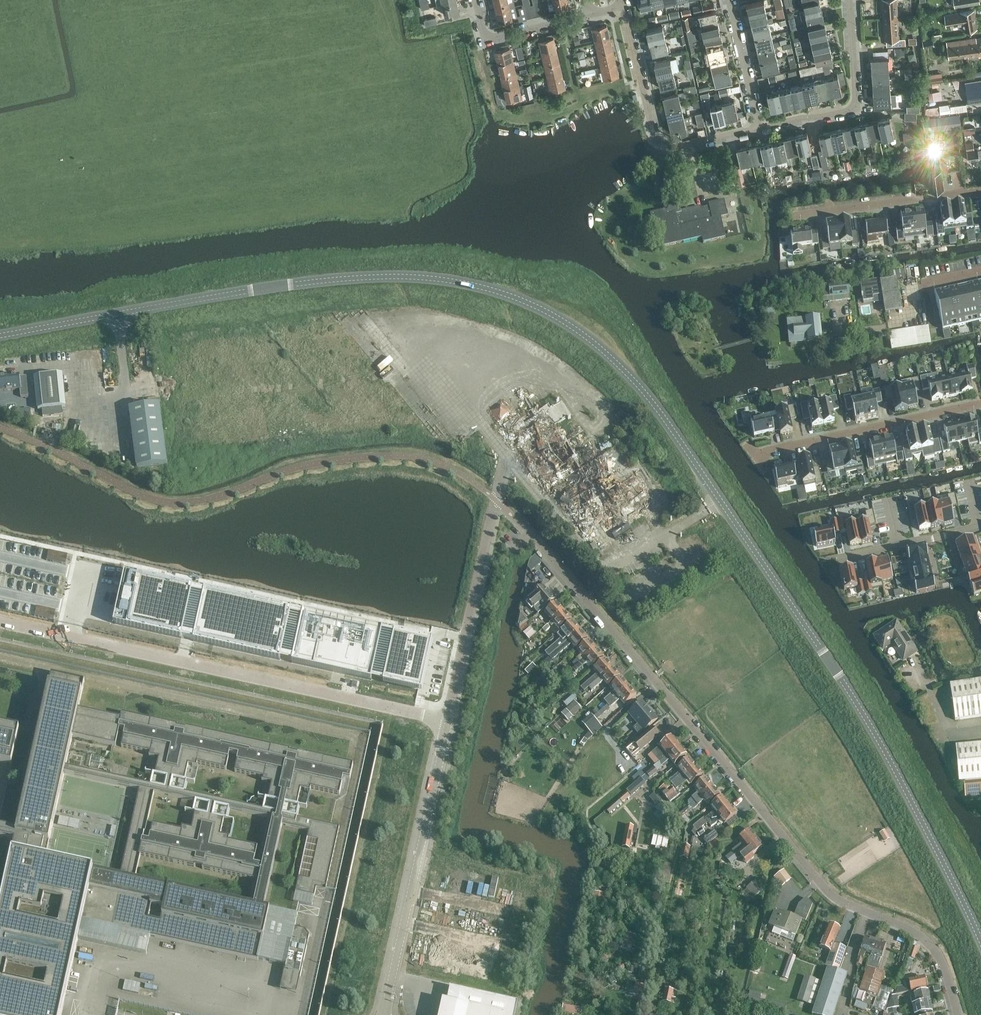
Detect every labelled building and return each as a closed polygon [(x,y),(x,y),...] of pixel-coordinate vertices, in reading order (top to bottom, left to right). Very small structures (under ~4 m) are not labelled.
[(496,10),(510,6),(508,0),(494,0),(496,10)] [(533,1),(536,16),(543,14),(539,0),(537,0),(533,1)] [(651,0),(639,0),(642,13),(646,12),(645,7),(653,5),(651,0)] [(750,15),(766,11),(763,0),(760,0),(746,3),(746,4),(747,3),(750,15)] [(800,12),(801,15),(822,11),(819,0),(814,0),(803,3),(805,10),(800,12)] [(884,19),(898,18),(896,0),(882,0),(884,19)] [(457,1),(443,4),(446,15),(460,12),(457,1)] [(530,2),(523,3),(527,18),(533,16),(530,2)] [(714,2),(705,4),(702,5),(704,11),(715,8),(714,2)] [(510,6),(496,10),(499,21),(513,18),(510,6)] [(958,24),(958,21),(962,20),(963,30),(977,28),(974,9),(944,14),(946,26),(958,24)] [(699,15),(702,26),(718,22),(715,11),(716,11),(716,10),(698,14),(698,15),(699,15)] [(750,15),(753,27),(769,23),(766,11),(750,15)] [(822,11),(801,15),(802,20),(807,19),(808,26),(824,22),(822,11)] [(424,19),(426,26),(437,23),(436,17),(424,19)] [(898,18),(884,19),(885,40),(886,39),(887,45),(905,44),(905,38),(899,38),(898,18)] [(702,26),(705,38),(721,34),(718,22),(702,26)] [(824,22),(808,26),(811,38),(827,34),(824,22)] [(753,27),(755,38),(771,35),(769,23),(753,27)] [(607,25),(592,28),(594,34),(595,41),(610,38),(607,25)] [(647,29),(650,42),(666,38),(663,25),(647,29)] [(705,38),(707,50),(723,46),(721,34),(705,38)] [(827,34),(811,38),(814,49),(830,46),(827,34)] [(758,50),(774,46),(783,44),(785,44),(784,40),(773,42),(771,35),(755,38),(758,50)] [(949,57),(968,54),(968,57),(980,55),(980,37),(976,38),(976,36),(946,41),(949,57)] [(539,41),(542,54),(557,50),(554,37),(539,41)] [(610,38),(595,41),(598,54),(613,51),(610,38)] [(666,38),(650,42),(653,55),(669,51),(668,51),(671,50),(669,44),(667,44),(666,38)] [(707,50),(710,61),(726,58),(723,46),(707,50)] [(758,50),(761,62),(777,58),(774,46),(758,50)] [(813,57),(812,59),(812,62),(834,57),(832,53),(831,53),(830,46),(814,49),(815,57),(813,57)] [(495,51),(498,64),(513,61),(510,48),(495,51)] [(904,48),(896,48),(897,56),(905,55),(904,48)] [(542,54),(545,67),(560,63),(557,50),(542,54)] [(613,51),(598,54),(601,67),(616,63),(613,51)] [(788,56),(791,67),(797,66),(794,54),(788,56)] [(872,59),(872,70),(889,69),(888,57),(889,57),(870,58),(871,59),(872,59)] [(710,61),(713,73),(729,69),(726,58),(710,61)] [(777,58),(761,62),(764,73),(763,74),(781,70),(781,69),(780,70),(777,58)] [(655,62),(658,75),(673,72),(670,59),(655,62)] [(498,64),(501,77),(516,73),(513,61),(498,64)] [(545,67),(548,79),(563,76),(560,63),(545,67)] [(602,71),(600,72),(602,80),(604,79),(619,76),(616,63),(601,67),(602,71)] [(729,69),(713,73),(716,85),(715,85),(733,81),(732,77),(731,77),(729,69)] [(872,70),(873,82),(890,81),(895,81),(895,77),(889,77),(889,69),(872,70)] [(837,76),(826,79),(830,95),(841,92),(841,93),(842,93),(840,85),(846,83),(843,71),(837,73),(837,75),(837,76)] [(673,72),(658,75),(661,88),(676,84),(673,72)] [(501,77),(504,89),(519,86),(516,73),(501,77)] [(563,76),(548,79),(551,92),(565,88),(563,76)] [(826,79),(814,82),(818,98),(830,95),(826,79)] [(967,92),(980,90),(980,79),(965,82),(967,92)] [(873,82),(874,94),(890,93),(890,81),(873,82)] [(814,82),(803,84),(806,100),(818,98),(814,82)] [(697,91),(695,84),(683,87),(685,94),(697,91)] [(803,84),(791,87),(795,103),(806,100),(803,84)] [(519,86),(504,89),(507,102),(522,98),(519,86)] [(791,87),(779,90),(783,106),(795,103),(791,87)] [(783,106),(779,90),(768,92),(767,91),(767,92),(771,110),(772,109),(771,109),(783,106)] [(929,90),(930,99),(942,98),(942,90),(929,90)] [(967,92),(968,103),(980,101),(980,90),(967,92)] [(664,108),(664,109),(680,105),(678,94),(679,93),(678,93),(661,97),(662,97),(663,97),(665,108),(664,108)] [(890,93),(874,94),(875,106),(874,106),(874,107),(892,105),(891,105),(890,93)] [(734,100),(722,103),(726,119),(738,116),(738,117),(737,113),(734,99),(734,100)] [(726,119),(722,103),(711,106),(711,105),(710,105),(714,123),(715,123),(715,122),(726,119)] [(966,103),(950,105),(950,104),(940,105),(941,113),(967,109),(966,103)] [(667,120),(667,121),(683,117),(680,105),(664,109),(665,109),(666,113),(668,120),(667,120)] [(702,112),(699,113),(695,114),(698,126),(705,125),(702,112)] [(904,112),(904,120),(917,120),(916,112),(904,112)] [(923,119),(925,131),(961,127),(960,114),(923,119)] [(683,117),(667,121),(668,121),(671,132),(670,132),(670,133),(680,130),(681,136),(688,134),(687,128),(686,128),(685,124),(690,123),(689,116),(683,117)] [(889,118),(878,121),(882,137),(893,134),(893,135),(894,135),(890,117),(889,117),(889,118)] [(878,121),(866,123),(870,139),(882,137),(878,121)] [(866,123),(855,126),(858,142),(870,139),(866,123)] [(855,126),(843,129),(846,145),(858,142),(855,126)] [(843,129),(831,131),(835,147),(846,145),(843,129)] [(835,147),(831,131),(820,134),(819,133),(823,151),(823,150),(835,147)] [(807,133),(796,136),(799,152),(811,149),(811,150),(807,132),(807,133)] [(903,132),(904,144),(914,143),(913,132),(903,132)] [(796,136),(784,138),(788,154),(790,163),(792,163),(790,154),(799,152),(796,136)] [(784,138),(772,141),(776,157),(777,163),(787,161),(787,164),(790,163),(788,154),(784,138)] [(772,141),(760,144),(765,164),(766,168),(771,167),(769,159),(776,157),(772,141)] [(974,149),(973,142),(965,144),(966,150),(974,149)] [(750,146),(749,146),(752,163),(760,161),(761,165),(765,164),(760,144),(757,145),(757,144),(756,143),(751,144),(750,146)] [(740,162),(734,163),(739,185),(745,184),(741,166),(741,165),(752,163),(749,146),(737,149),(737,148),(736,148),(740,162)] [(968,151),(969,161),(980,160),(979,156),(980,156),(980,149),(968,151)] [(811,156),(814,168),(820,167),(817,155),(811,156)] [(820,157),(823,169),(829,168),(826,156),(820,157)] [(940,168),(928,169),(930,188),(944,187),(942,175),(948,174),(947,161),(940,162),(940,168)] [(664,211),(650,214),(653,229),(656,228),(658,228),(663,247),(702,238),(703,243),(725,238),(721,218),(728,216),(724,200),(709,204),(709,207),(682,213),(681,213),(679,205),(664,209),(664,211)] [(964,204),(952,206),(955,229),(966,228),(966,229),(973,228),(972,215),(965,216),(964,204)] [(955,229),(952,206),(940,207),(942,222),(936,223),(938,236),(945,235),(944,231),(955,229)] [(924,212),(912,214),(915,238),(926,236),(927,238),(933,237),(932,223),(925,224),(924,212)] [(915,238),(912,214),(900,216),(902,227),(895,228),(897,242),(904,241),(904,239),(915,238)] [(849,220),(837,221),(841,244),(852,243),(852,246),(859,245),(857,232),(851,232),(849,220)] [(827,236),(821,237),(823,250),(830,249),(830,246),(841,244),(837,221),(835,222),(835,221),(827,222),(828,223),(826,223),(827,236)] [(886,222),(865,225),(868,244),(877,243),(876,237),(888,235),(886,222)] [(818,244),(817,231),(790,235),(793,254),(803,253),(802,247),(818,244)] [(889,310),(889,311),(901,310),(897,278),(881,281),(885,310),(889,310)] [(980,321),(980,281),(934,292),(943,329),(980,321)] [(850,294),(849,282),(828,284),(830,296),(850,294)] [(862,290),(863,301),(874,299),(873,292),(876,292),(875,285),(868,286),(868,289),(862,290)] [(787,320),(789,342),(821,339),(819,317),(787,320)] [(968,373),(958,375),(962,394),(972,392),(970,380),(976,379),(973,366),(966,367),(968,373)] [(882,380),(889,378),(886,367),(879,369),(882,380)] [(28,396),(26,376),(20,377),(20,374),(19,375),(8,376),(0,377),(0,391),(20,389),(21,397),(28,396)] [(34,377),(38,410),(42,409),(43,417),(52,416),(51,414),(54,414),(54,415),(63,415),(62,407),(66,407),(63,374),(34,377)] [(962,394),(958,375),(948,378),(952,396),(962,394)] [(942,399),(938,380),(928,382),(927,376),(920,377),(923,391),(929,389),(932,401),(942,399)] [(902,387),(907,409),(909,409),(916,408),(916,407),(918,407),(915,392),(921,391),(918,378),(911,379),(912,385),(902,387)] [(952,396),(948,378),(938,380),(942,399),(952,396)] [(889,387),(883,388),(886,401),(892,400),(895,412),(907,409),(902,387),(901,383),(889,386),(889,387)] [(873,392),(862,395),(867,418),(878,416),(876,404),(882,403),(879,390),(872,391),(873,392)] [(867,418),(862,395),(851,397),(850,396),(844,398),(846,411),(853,409),(855,421),(867,418)] [(829,399),(818,402),(824,425),(835,422),(833,411),(839,409),(836,396),(829,398),(829,399)] [(824,425),(818,402),(807,404),(807,403),(800,404),(803,417),(809,416),(812,428),(824,425)] [(160,404),(130,408),(137,467),(167,464),(160,404)] [(787,409),(775,411),(776,416),(777,416),(780,431),(781,435),(792,432),(790,420),(796,419),(793,406),(786,407),(787,409)] [(553,486),(571,515),(584,535),(595,529),(587,517),(593,513),(600,525),(621,512),(625,519),(653,501),(635,474),(624,481),(623,479),(624,477),(620,471),(618,471),(613,475),(601,455),(581,468),(576,460),(578,459),(577,456),(567,441),(564,436),(561,437),(552,423),(548,426),(547,424),(545,422),(547,421),(541,413),(535,417),(528,421),(524,424),(518,415),(502,425),(512,441),(511,441),(511,442),(510,442),(510,443),(510,444),(510,445),(511,446),(512,447),(513,447),(514,448),(515,447),(516,447),(518,445),(531,464),(528,466),(537,479),(539,478),(547,490),(553,486)] [(759,415),(750,417),(751,422),(754,437),(780,431),(777,416),(776,416),(761,420),(759,415)] [(964,422),(969,445),(979,443),(979,444),(980,444),(980,430),(977,431),(974,419),(964,422)] [(969,445),(964,422),(954,424),(958,443),(968,441),(969,445)] [(958,443),(954,424),(944,426),(946,438),(940,439),(943,453),(950,451),(948,445),(958,443)] [(929,427),(917,429),(924,458),(935,455),(935,454),(941,453),(938,440),(932,441),(929,427)] [(924,458),(917,429),(906,432),(909,446),(903,448),(906,461),(912,459),(912,455),(922,453),(923,458),(924,458)] [(892,438),(880,441),(886,464),(897,462),(897,463),(904,461),(901,448),(895,450),(892,438)] [(886,464),(880,441),(869,443),(872,455),(865,456),(868,469),(875,468),(875,467),(886,464)] [(852,444),(840,447),(845,469),(846,473),(857,471),(858,475),(865,474),(861,457),(855,459),(852,444)] [(831,460),(825,461),(827,473),(845,469),(840,447),(838,447),(837,447),(830,448),(831,449),(829,449),(831,460)] [(810,457),(798,459),(802,478),(804,488),(816,485),(816,487),(823,485),(819,467),(812,468),(810,457)] [(793,465),(774,469),(777,482),(778,488),(787,486),(786,481),(797,479),(796,479),(802,478),(798,459),(799,464),(793,465)] [(949,502),(938,504),(943,525),(944,524),(945,525),(952,523),(954,522),(951,508),(957,506),(954,494),(947,495),(949,502)] [(914,503),(907,505),(910,517),(916,515),(919,530),(931,528),(926,506),(925,502),(914,504),(914,503)] [(926,506),(931,528),(931,527),(931,528),(943,525),(938,504),(926,506)] [(866,515),(855,518),(861,543),(872,541),(869,526),(876,524),(872,510),(865,512),(866,515)] [(845,519),(837,520),(840,532),(847,531),(850,546),(861,543),(855,518),(845,520),(845,519)] [(832,529),(813,533),(816,546),(836,542),(834,534),(840,532),(837,520),(830,522),(832,529)] [(629,524),(612,535),(615,539),(631,529),(629,524)] [(962,541),(955,543),(959,554),(980,546),(976,536),(973,537),(970,538),(969,536),(961,539),(962,541)] [(925,545),(907,550),(909,560),(927,556),(925,545)] [(959,554),(963,564),(980,558),(980,548),(980,546),(959,554)] [(530,559),(528,567),(528,568),(531,571),(542,562),(538,558),(535,554),(530,559)] [(909,560),(905,561),(908,572),(930,567),(928,557),(927,556),(909,560)] [(963,564),(967,574),(966,574),(966,575),(980,569),(980,558),(963,564)] [(888,559),(877,561),(882,582),(893,580),(888,559)] [(869,580),(863,581),(865,593),(873,592),(872,589),(883,587),(882,582),(877,561),(866,564),(869,580)] [(930,567),(908,572),(910,583),(914,582),(932,578),(932,577),(930,567)] [(853,568),(840,571),(844,590),(857,587),(858,595),(865,593),(863,581),(856,582),(853,568)] [(966,575),(970,585),(980,581),(980,569),(966,575)] [(121,572),(110,622),(414,688),(425,638),(121,572)] [(932,578),(914,582),(916,593),(935,589),(932,578)] [(970,585),(974,595),(980,593),(980,581),(970,585)] [(543,586),(533,595),(527,600),(535,609),(540,604),(544,608),(554,599),(552,597),(552,596),(550,594),(549,594),(543,586)] [(544,612),(552,621),(564,610),(556,602),(544,612)] [(564,610),(552,621),(549,623),(551,626),(554,624),(559,629),(571,619),(564,610)] [(519,629),(522,632),(531,624),(528,621),(519,629)] [(549,656),(580,629),(573,621),(557,634),(560,639),(545,652),(549,656)] [(915,652),(896,623),(875,636),(883,648),(892,642),(903,660),(915,652)] [(528,639),(536,633),(531,627),(524,634),(528,639)] [(588,638),(580,629),(549,656),(552,660),(571,643),(576,648),(588,638)] [(572,663),(575,666),(596,648),(589,639),(577,650),(581,655),(576,659),(577,659),(572,663)] [(592,667),(604,657),(596,648),(575,666),(572,669),(575,672),(588,662),(592,667)] [(593,668),(597,673),(581,688),(584,692),(589,687),(613,667),(605,658),(593,668)] [(620,676),(613,667),(589,687),(592,691),(604,681),(608,686),(620,676)] [(15,840),(0,908),(0,1014),(61,1014),(68,987),(72,968),(76,948),(82,921),(258,960),(258,959),(269,908),(270,907),(264,906),(282,825),(309,831),(295,892),(315,896),(316,888),(326,890),(340,827),(331,825),(297,818),(300,806),(297,806),(301,790),(310,792),(311,789),(340,795),(343,778),(350,780),(353,764),(297,752),(297,753),(290,751),(290,750),(185,727),(185,728),(178,727),(178,726),(122,713),(121,719),(78,709),(85,681),(51,674),(17,830),(0,826),(0,837),(15,840)] [(604,700),(607,704),(629,686),(621,677),(609,687),(613,692),(604,700)] [(950,685),(955,720),(980,716),(980,680),(950,685)] [(629,686),(607,704),(610,707),(620,699),(624,705),(636,694),(629,686)] [(569,719),(582,707),(576,700),(562,712),(569,719)] [(642,702),(629,713),(638,725),(634,728),(639,735),(643,731),(644,731),(657,719),(642,702)] [(592,712),(582,720),(594,734),(603,726),(592,712)] [(12,765),(19,729),(0,725),(0,762),(12,765)] [(659,736),(652,727),(634,743),(640,751),(659,736)] [(660,746),(648,756),(656,765),(659,762),(679,745),(672,736),(660,746)] [(959,782),(980,780),(980,743),(956,746),(959,782)] [(687,754),(679,745),(659,762),(662,766),(670,759),(675,764),(687,754)] [(669,781),(673,786),(696,766),(689,757),(677,767),(680,772),(669,781)] [(659,762),(654,767),(657,771),(662,766),(659,762)] [(696,766),(673,786),(676,790),(688,780),(691,785),(703,774),(696,766)] [(654,767),(646,774),(650,778),(657,771),(654,767)] [(692,797),(695,801),(713,786),(706,777),(694,787),(698,792),(692,797)] [(641,778),(627,790),(631,796),(646,783),(641,778)] [(667,783),(659,789),(663,794),(670,787),(667,783)] [(713,786),(695,801),(698,805),(704,800),(709,805),(721,795),(713,786)] [(671,787),(663,794),(667,799),(675,792),(671,787)] [(627,792),(619,799),(622,803),(630,796),(627,792)] [(660,801),(654,794),(650,797),(656,805),(660,801)] [(708,823),(730,805),(723,796),(710,806),(714,811),(705,819),(694,828),(697,832),(708,823)] [(619,799),(606,810),(610,814),(622,803),(619,799)] [(667,811),(660,803),(655,808),(662,816),(667,811)] [(737,814),(730,805),(708,823),(711,827),(721,819),(725,824),(737,814)] [(687,808),(680,814),(682,817),(690,811),(687,808)] [(623,846),(630,847),(634,827),(627,826),(623,846)] [(725,859),(727,862),(756,838),(750,830),(738,839),(742,844),(735,850),(733,851),(725,857),(726,858),(725,859)] [(708,844),(713,840),(718,836),(714,831),(703,839),(707,844),(708,844)] [(652,846),(659,847),(661,838),(654,837),(652,846)] [(756,838),(727,862),(729,864),(730,863),(731,864),(738,858),(739,859),(741,857),(747,864),(754,858),(752,855),(763,847),(756,838)] [(691,846),(682,844),(680,857),(688,859),(691,846)] [(791,879),(784,870),(774,877),(781,886),(791,879)] [(757,881),(748,888),(754,897),(763,890),(757,881)] [(605,893),(592,891),(590,902),(603,904),(605,893)] [(315,896),(295,892),(293,902),(299,903),(312,906),(313,901),(315,896)] [(769,925),(774,927),(772,933),(780,936),(782,930),(795,935),(802,919),(806,921),(812,905),(806,898),(799,905),(793,918),(775,911),(769,925)] [(269,908),(258,959),(266,960),(277,963),(285,965),(293,927),(295,928),(297,919),(298,914),(297,914),(269,908)] [(448,954),(456,951),(443,924),(435,927),(448,954)] [(839,971),(847,949),(833,943),(840,928),(835,927),(835,925),(832,924),(830,925),(829,924),(820,947),(830,951),(825,967),(828,968),(839,971)] [(422,927),(430,953),(437,951),(430,925),(422,927)] [(295,928),(293,927),(285,965),(283,974),(300,978),(309,936),(305,930),(295,928)] [(617,947),(625,950),(630,934),(621,931),(617,947)] [(865,952),(871,954),(876,940),(865,937),(861,950),(860,950),(858,957),(863,958),(865,952)] [(876,940),(871,954),(861,986),(857,999),(875,1005),(874,1007),(887,1011),(892,994),(895,995),(897,989),(882,984),(886,972),(875,969),(877,960),(880,961),(881,957),(886,944),(876,940)] [(908,957),(914,959),(918,948),(912,946),(908,957)] [(730,957),(738,958),(739,947),(730,947),(730,957)] [(752,970),(759,973),(768,950),(760,947),(752,970)] [(786,974),(791,976),(792,968),(796,957),(790,955),(786,967),(788,967),(786,974)] [(656,973),(660,975),(661,970),(663,970),(665,961),(659,959),(656,973)] [(828,968),(812,1014),(834,1014),(847,974),(839,971),(828,968)] [(797,1000),(813,1006),(821,982),(805,976),(797,1000)] [(926,988),(923,977),(908,980),(910,986),(899,989),(897,995),(926,988)] [(636,983),(634,991),(643,993),(645,985),(636,983)] [(439,1014),(515,1014),(518,1003),(513,1002),(453,988),(449,987),(449,989),(450,989),(448,995),(447,1001),(442,1000),(439,1014)] [(665,988),(663,997),(662,1001),(675,1004),(676,998),(672,997),(674,990),(665,988)] [(911,994),(913,1004),(916,1004),(930,1001),(927,990),(911,994)] [(774,1014),(784,1014),(786,1004),(761,999),(762,994),(750,992),(746,1009),(774,1014)] [(916,1004),(913,1004),(915,1014),(918,1014),(932,1011),(930,1001),(916,1004)] [(563,1005),(562,1014),(570,1014),(581,1014),(582,1008),(563,1005)]
